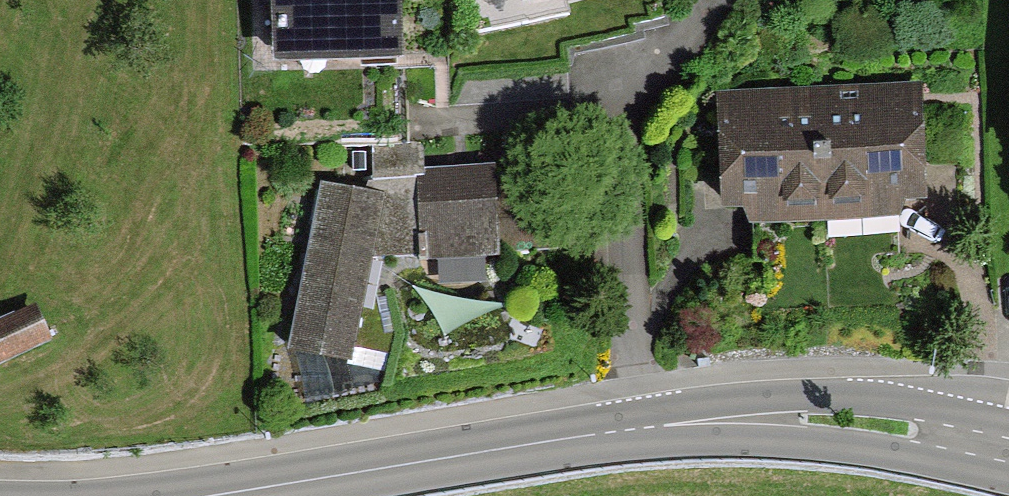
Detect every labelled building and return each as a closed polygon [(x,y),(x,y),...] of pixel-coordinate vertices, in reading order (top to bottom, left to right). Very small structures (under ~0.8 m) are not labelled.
[(274,65),(403,62),(402,0),(272,0),(274,65)] [(481,9),(530,0),(479,0),(481,9)] [(918,87),(822,91),(827,204),(923,199),(918,87)] [(822,91),(725,96),(730,208),(827,204),(822,91)] [(477,179),(407,182),(410,259),(480,256),(477,179)] [(325,364),(365,206),(310,192),(270,350),(325,364)] [(0,329),(0,368),(48,345),(33,313),(0,329)]
